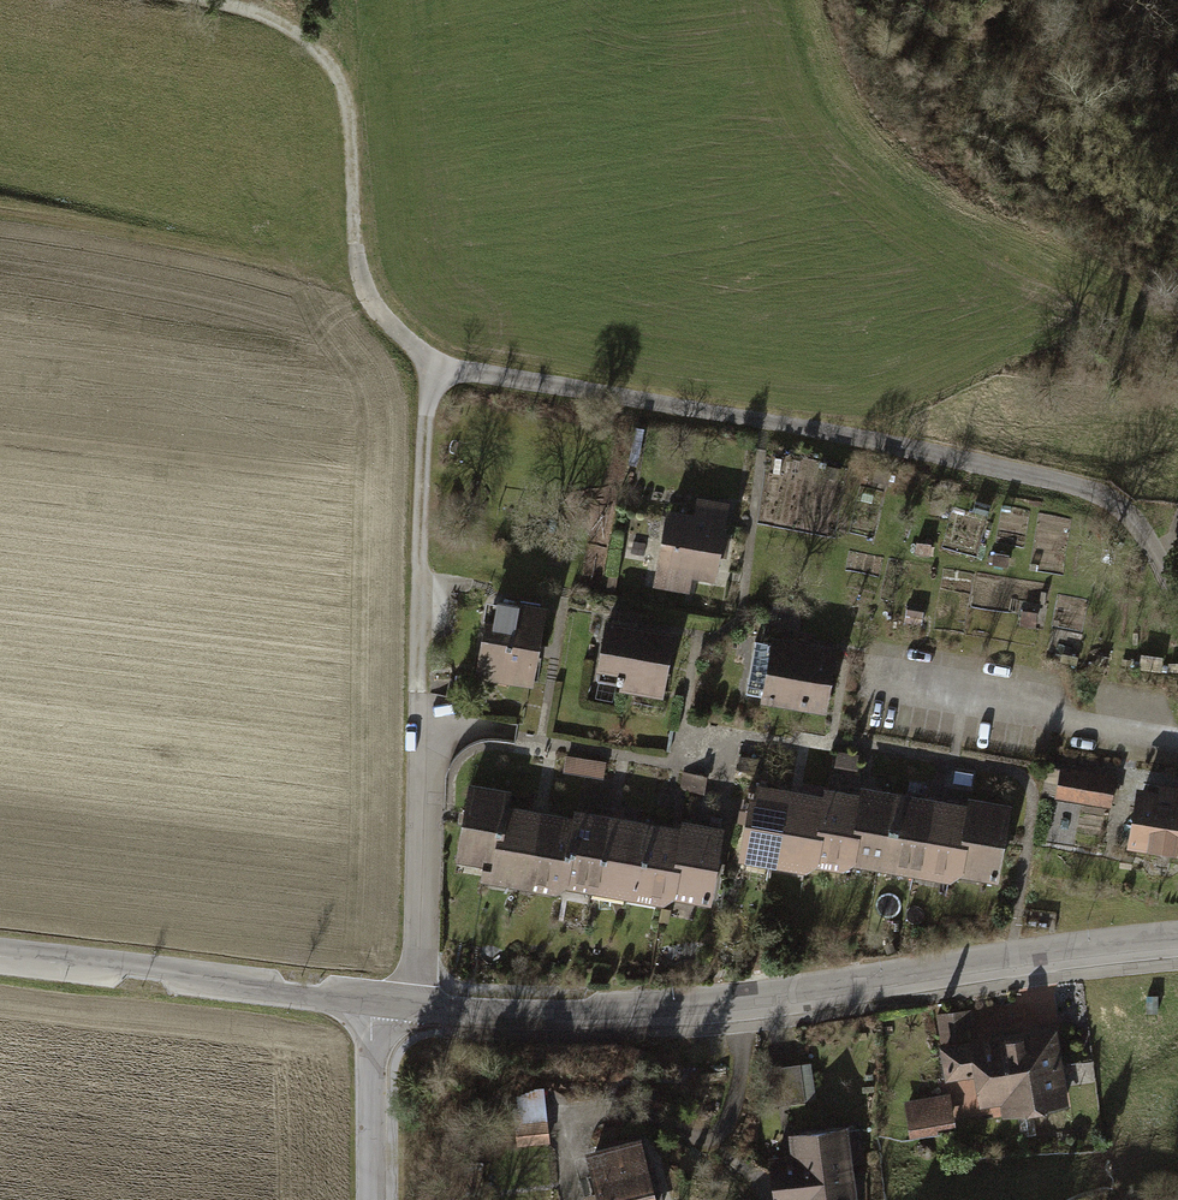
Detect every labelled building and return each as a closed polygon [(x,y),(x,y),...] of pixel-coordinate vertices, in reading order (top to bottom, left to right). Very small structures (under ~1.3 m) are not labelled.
[(645,430),(637,428),(630,466),(638,467),(645,430)] [(784,460),(777,459),(774,474),(782,475),(784,460)] [(840,470),(828,468),(826,477),(838,480),(840,470)] [(668,510),(654,589),(691,596),(694,581),(715,585),(729,503),(697,498),(694,514),(668,510)] [(995,554),(993,566),(1009,569),(1011,557),(995,554)] [(487,614),(475,680),(533,690),(548,608),(514,602),(511,619),(487,614)] [(926,612),(906,610),(905,626),(925,627),(926,612)] [(1038,613),(1020,611),(1018,625),(1036,628),(1038,613)] [(609,622),(600,672),(625,677),(623,691),(664,699),(676,634),(609,622)] [(840,648),(774,638),(773,645),(757,642),(748,696),(764,699),(763,706),(830,717),(840,648)] [(838,753),(836,767),(859,770),(861,757),(838,753)] [(754,759),(739,757),(737,772),(752,774),(754,759)] [(565,758),(563,772),(604,777),(606,763),(565,758)] [(1117,779),(1062,770),(1057,801),(1112,811),(1117,779)] [(699,776),(684,774),(681,790),(696,793),(699,776)] [(507,791),(468,785),(456,860),(496,866),(505,805),(507,791)] [(743,867),(780,872),(792,791),(755,786),(743,867)] [(854,870),(890,875),(903,794),(866,788),(865,795),(854,870)] [(1122,846),(1177,856),(1177,791),(1160,788),(1159,796),(1139,793),(1135,821),(1126,820),(1122,846)] [(817,871),(853,876),(854,870),(865,795),(829,789),(828,796),(817,871)] [(780,872),(816,878),(817,871),(828,796),(792,791),(780,872)] [(890,875),(927,881),(939,799),(903,794),(890,875)] [(927,881),(963,886),(964,881),(975,805),(939,799),(927,881)] [(964,881),(1000,886),(1012,805),(976,799),(975,805),(964,881)] [(540,811),(505,805),(496,866),(493,881),(529,886),(540,811)] [(576,816),(540,811),(529,886),(564,892),(565,887),(576,816)] [(612,817),(576,812),(576,816),(565,887),(600,893),(612,817)] [(647,822),(612,817),(600,893),(635,898),(647,822)] [(682,828),(647,822),(635,898),(671,903),(682,828)] [(683,822),(682,828),(671,903),(712,910),(725,828),(683,822)] [(1073,1002),(1058,1004),(1060,1025),(1076,1023),(1073,1002)] [(948,1097),(907,1103),(912,1138),(957,1132),(955,1115),(1004,1109),(1005,1118),(1070,1109),(1058,1030),(969,1042),(966,1015),(937,1019),(948,1097)] [(812,1068),(763,1075),(768,1111),(817,1104),(812,1068)] [(515,1152),(552,1149),(548,1101),(512,1104),(515,1152)] [(774,1199),(858,1199),(855,1170),(864,1169),(859,1130),(793,1137),(795,1158),(770,1161),(774,1199)] [(645,1141),(587,1156),(589,1164),(578,1166),(587,1199),(660,1199),(645,1141)]
